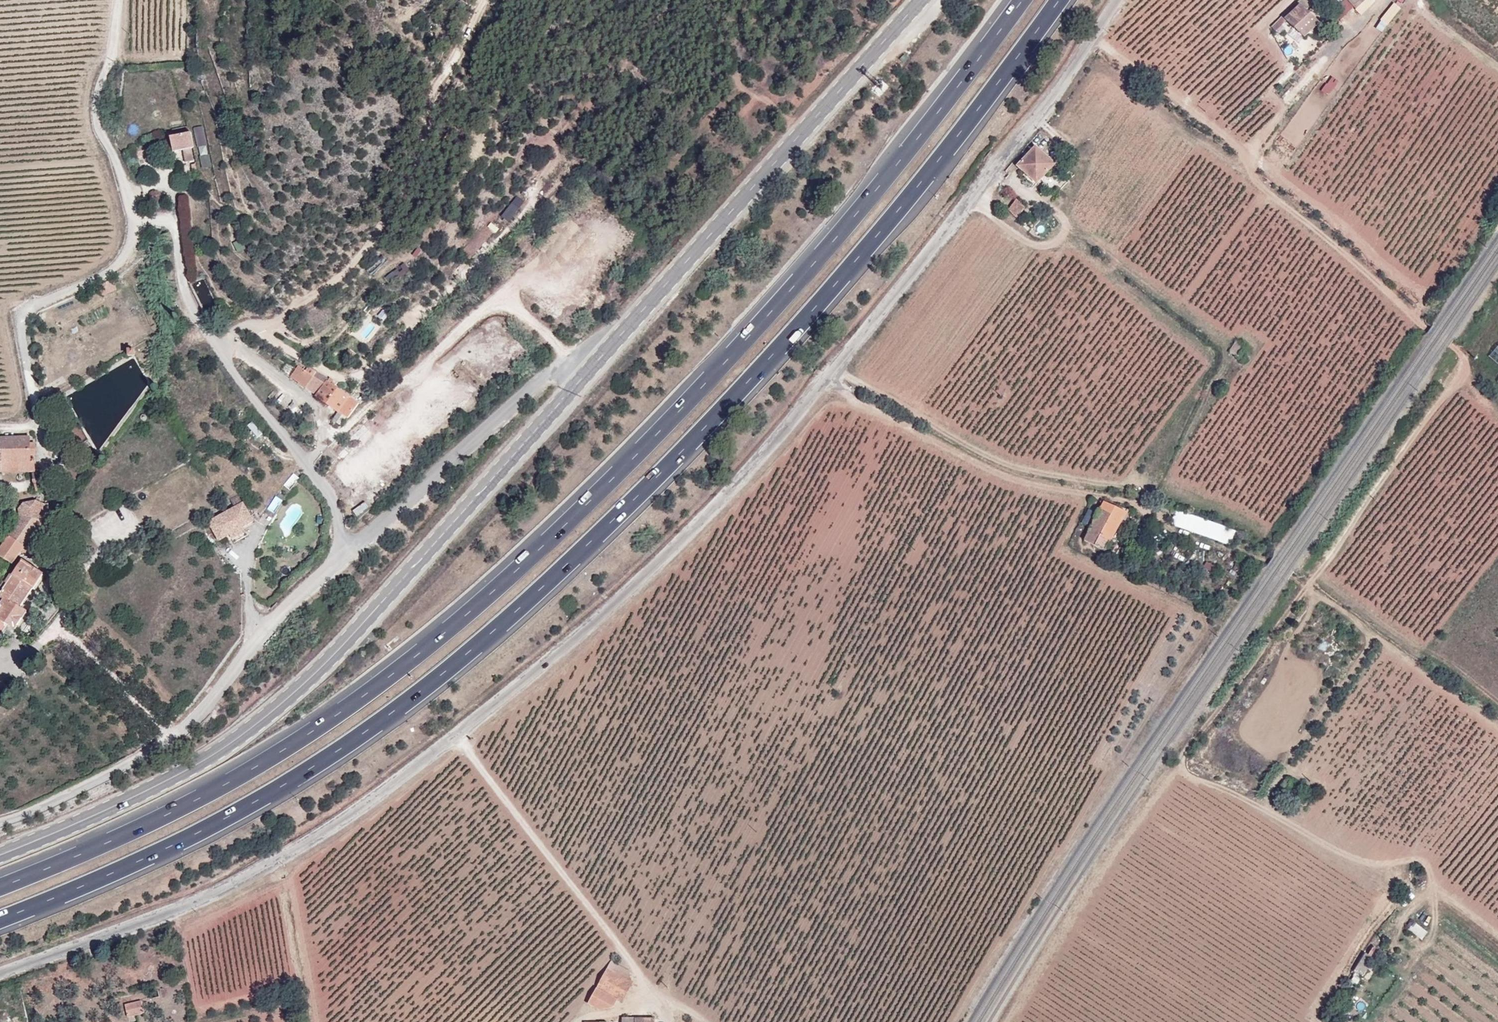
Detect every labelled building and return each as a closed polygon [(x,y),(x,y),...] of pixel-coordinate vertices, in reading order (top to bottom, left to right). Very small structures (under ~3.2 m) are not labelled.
[(1282,14),(1288,20),(1303,36),(1319,21),(1307,9),(1317,0),(1298,0),(1282,14)] [(1336,4),(1341,10),(1350,2),(1356,8),(1366,0),(1341,0),(1336,4)] [(1288,20),(1282,14),(1272,23),(1278,30),(1288,20)] [(1497,37),(1486,48),(1494,55),(1497,50),(1497,36),(1497,37)] [(1330,97),(1341,83),(1334,77),(1323,91),(1330,97)] [(188,124),(168,128),(169,133),(190,129),(188,124)] [(1039,124),(1030,134),(1034,137),(1014,159),(1035,178),(1055,157),(1044,147),(1053,137),(1039,124)] [(189,144),(193,143),(190,129),(169,133),(172,148),(177,147),(180,160),(192,157),(189,144)] [(158,145),(157,136),(144,138),(145,147),(146,155),(154,154),(153,145),(158,145)] [(144,138),(132,141),(133,148),(145,147),(144,138)] [(1014,211),(1024,199),(1015,191),(1005,203),(1014,211)] [(504,213),(510,219),(527,199),(520,194),(504,213)] [(117,289),(113,279),(98,285),(102,295),(117,289)] [(1240,340),(1234,351),(1244,356),(1250,345),(1240,340)] [(353,346),(346,341),(342,347),(348,352),(353,346)] [(306,360),(318,368),(301,354),(300,357),(306,360)] [(292,367),(297,371),(306,360),(300,357),(292,367)] [(306,360),(297,371),(320,389),(318,392),(348,416),(359,402),(339,385),(337,387),(329,380),(331,378),(318,368),(306,360)] [(334,375),(322,363),(318,368),(331,378),(334,375)] [(30,437),(0,438),(0,471),(2,471),(1,460),(30,459),(30,455),(30,443),(30,437)] [(1,460),(2,471),(35,470),(34,459),(30,459),(1,460)] [(28,553),(50,519),(47,504),(36,501),(19,508),(20,515),(6,534),(9,536),(9,535),(25,546),(18,557),(28,553)] [(241,524),(243,526),(253,520),(243,501),(223,513),(228,531),(241,524)] [(1124,513),(1102,501),(1098,510),(1109,515),(1097,537),(1108,543),(1109,541),(1124,513)] [(1109,515),(1098,510),(1081,541),(1103,552),(1108,543),(1097,537),(1109,515)] [(1231,546),(1237,532),(1179,510),(1173,525),(1231,546)] [(219,539),(228,534),(227,532),(228,531),(223,513),(209,521),(219,539)] [(228,534),(229,534),(230,534),(232,539),(245,531),(243,526),(241,524),(228,531),(227,532),(228,534)] [(18,557),(25,546),(9,535),(9,536),(0,548),(0,555),(13,564),(18,557)] [(2,632),(8,623),(16,628),(26,612),(18,607),(32,586),(34,587),(42,574),(24,562),(15,576),(12,574),(7,581),(6,581),(0,590),(0,631),(2,632)] [(1275,796),(1284,802),(1293,787),(1283,781),(1275,796)] [(1372,946),(1366,956),(1374,961),(1375,961),(1381,952),(1372,946)] [(1364,955),(1352,973),(1362,979),(1374,961),(1366,956),(1364,955)] [(626,977),(625,969),(607,958),(582,1001),(594,1008),(609,1005),(612,998),(617,1001),(629,980),(626,977)] [(142,1001),(125,1005),(128,1017),(144,1013),(142,1001)]
